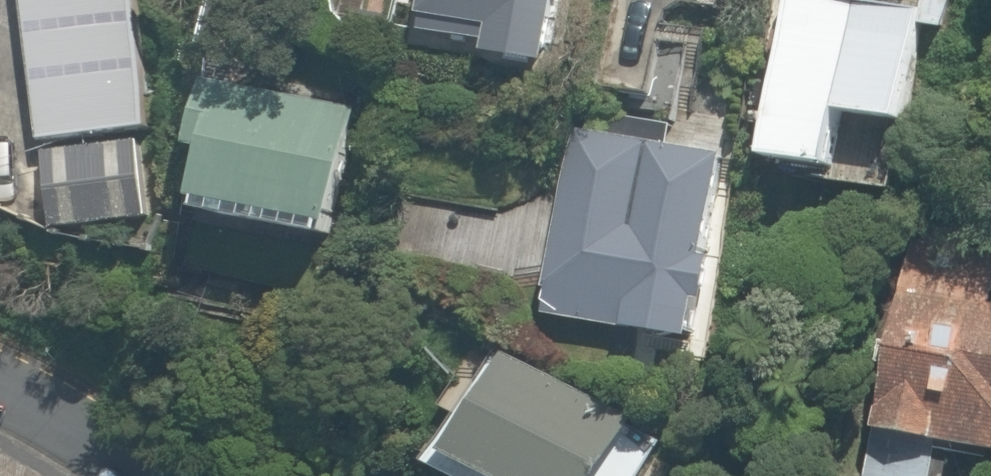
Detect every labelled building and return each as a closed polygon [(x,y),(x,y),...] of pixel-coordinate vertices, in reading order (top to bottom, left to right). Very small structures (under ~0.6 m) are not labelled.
[(43,232),(154,220),(129,0),(17,0),(43,232)] [(414,40),(484,49),(482,66),(542,73),(552,0),(419,0),(414,40)] [(921,5),(896,0),(785,0),(754,167),(828,181),(838,126),(897,137),(921,5)] [(346,115),(212,95),(192,234),(326,253),(346,115)] [(721,172),(570,141),(534,315),(684,347),(721,172)] [(904,243),(874,475),(937,475),(940,458),(990,465),(990,255),(904,243)] [(447,475),(649,475),(664,450),(500,361),(440,472),(447,475)]
